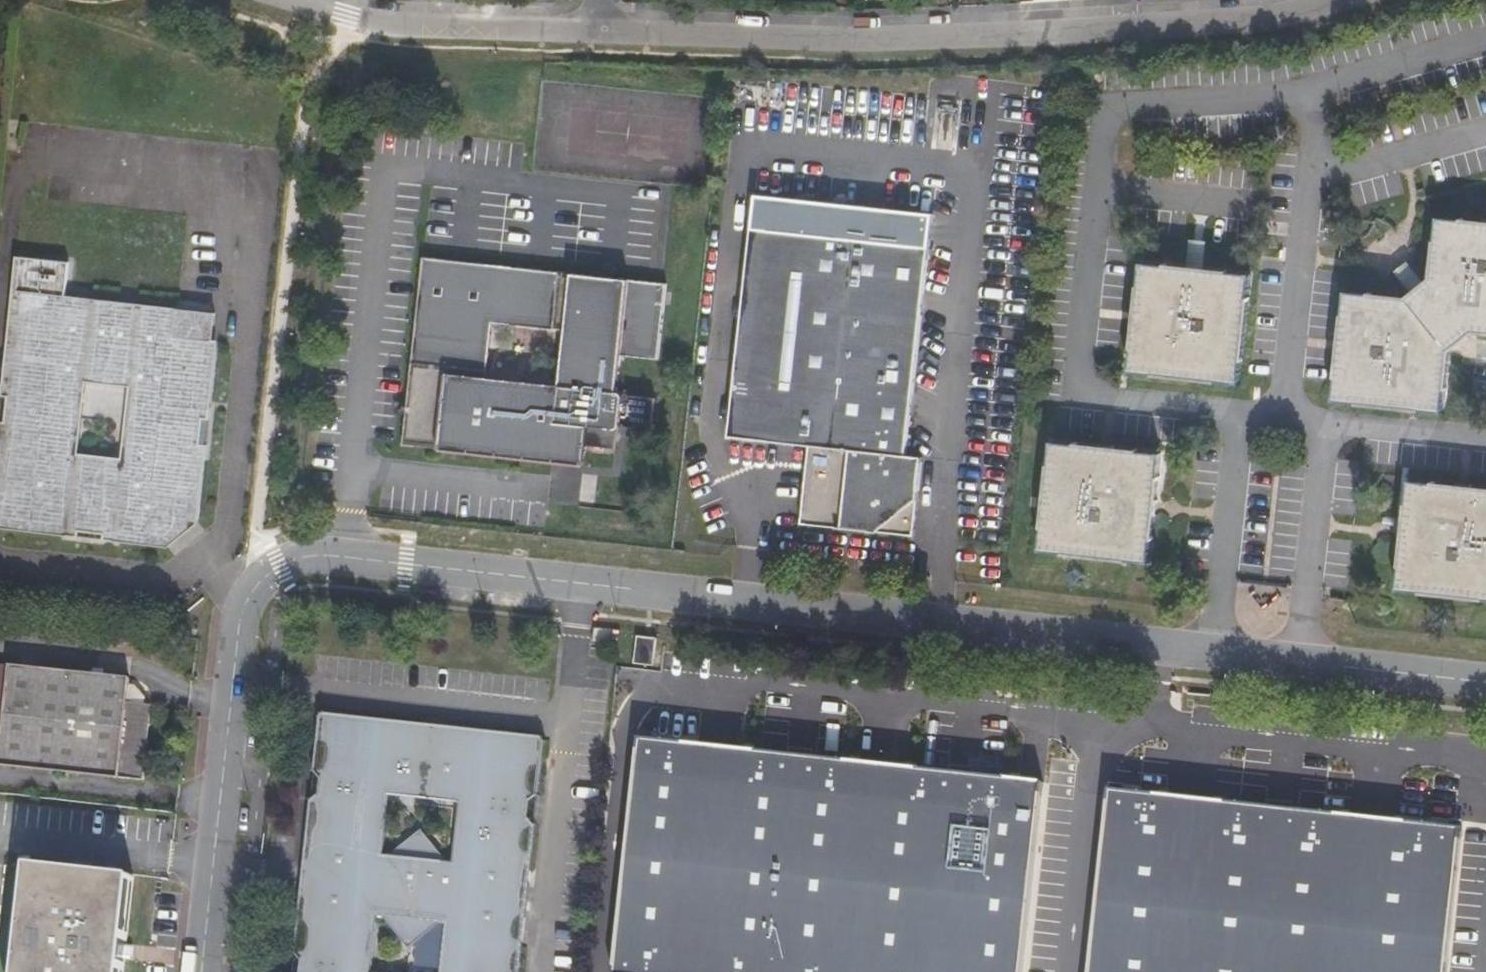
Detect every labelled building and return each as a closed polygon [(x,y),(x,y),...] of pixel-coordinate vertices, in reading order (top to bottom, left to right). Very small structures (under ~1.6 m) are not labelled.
[(1437,215),(1429,278),(1424,282),(1411,264),(1398,276),(1410,291),(1407,294),(1344,290),(1333,400),(1441,412),(1449,350),(1471,332),(1485,334),(1485,221),(1437,215)] [(907,453),(929,248),(751,228),(729,438),(809,445),(802,523),(913,535),(922,457),(907,455),(907,453)] [(1190,262),(1205,263),(1206,239),(1191,238),(1190,262)] [(554,447),(586,450),(586,443),(609,446),(611,428),(618,429),(622,393),(615,392),(619,355),(657,359),(666,285),(471,263),(422,258),(401,446),(552,463),(554,447)] [(216,340),(175,336),(177,311),(65,299),(69,265),(23,260),(8,386),(2,385),(0,406),(0,435),(1,436),(0,448),(0,524),(65,532),(64,537),(115,543),(116,536),(167,542),(193,523),(200,458),(209,459),(215,405),(208,405),(216,340)] [(1240,385),(1251,275),(1139,265),(1128,373),(1240,385)] [(175,336),(216,340),(216,316),(177,311),(175,336)] [(1155,511),(1161,454),(1052,442),(1039,550),(1150,562),(1155,511)] [(583,465),(586,450),(554,447),(552,463),(568,464),(583,465)] [(1411,482),(1398,590),(1485,600),(1485,490),(1411,482)] [(636,664),(654,666),(656,638),(638,637),(636,664)] [(144,705),(127,703),(129,685),(129,678),(0,665),(0,765),(143,782),(150,705),(144,705)] [(127,703),(144,705),(145,698),(136,687),(129,685),(127,703)] [(545,739),(323,714),(293,971),(370,971),(377,915),(381,915),(408,949),(440,921),(446,922),(441,971),(521,971),(545,739)] [(639,739),(615,971),(1022,971),(1043,781),(639,739)] [(1109,788),(1090,971),(1447,971),(1462,826),(1430,823),(1139,792),(1109,788)] [(124,961),(126,946),(132,880),(127,874),(29,866),(18,971),(123,971),(124,961)]
